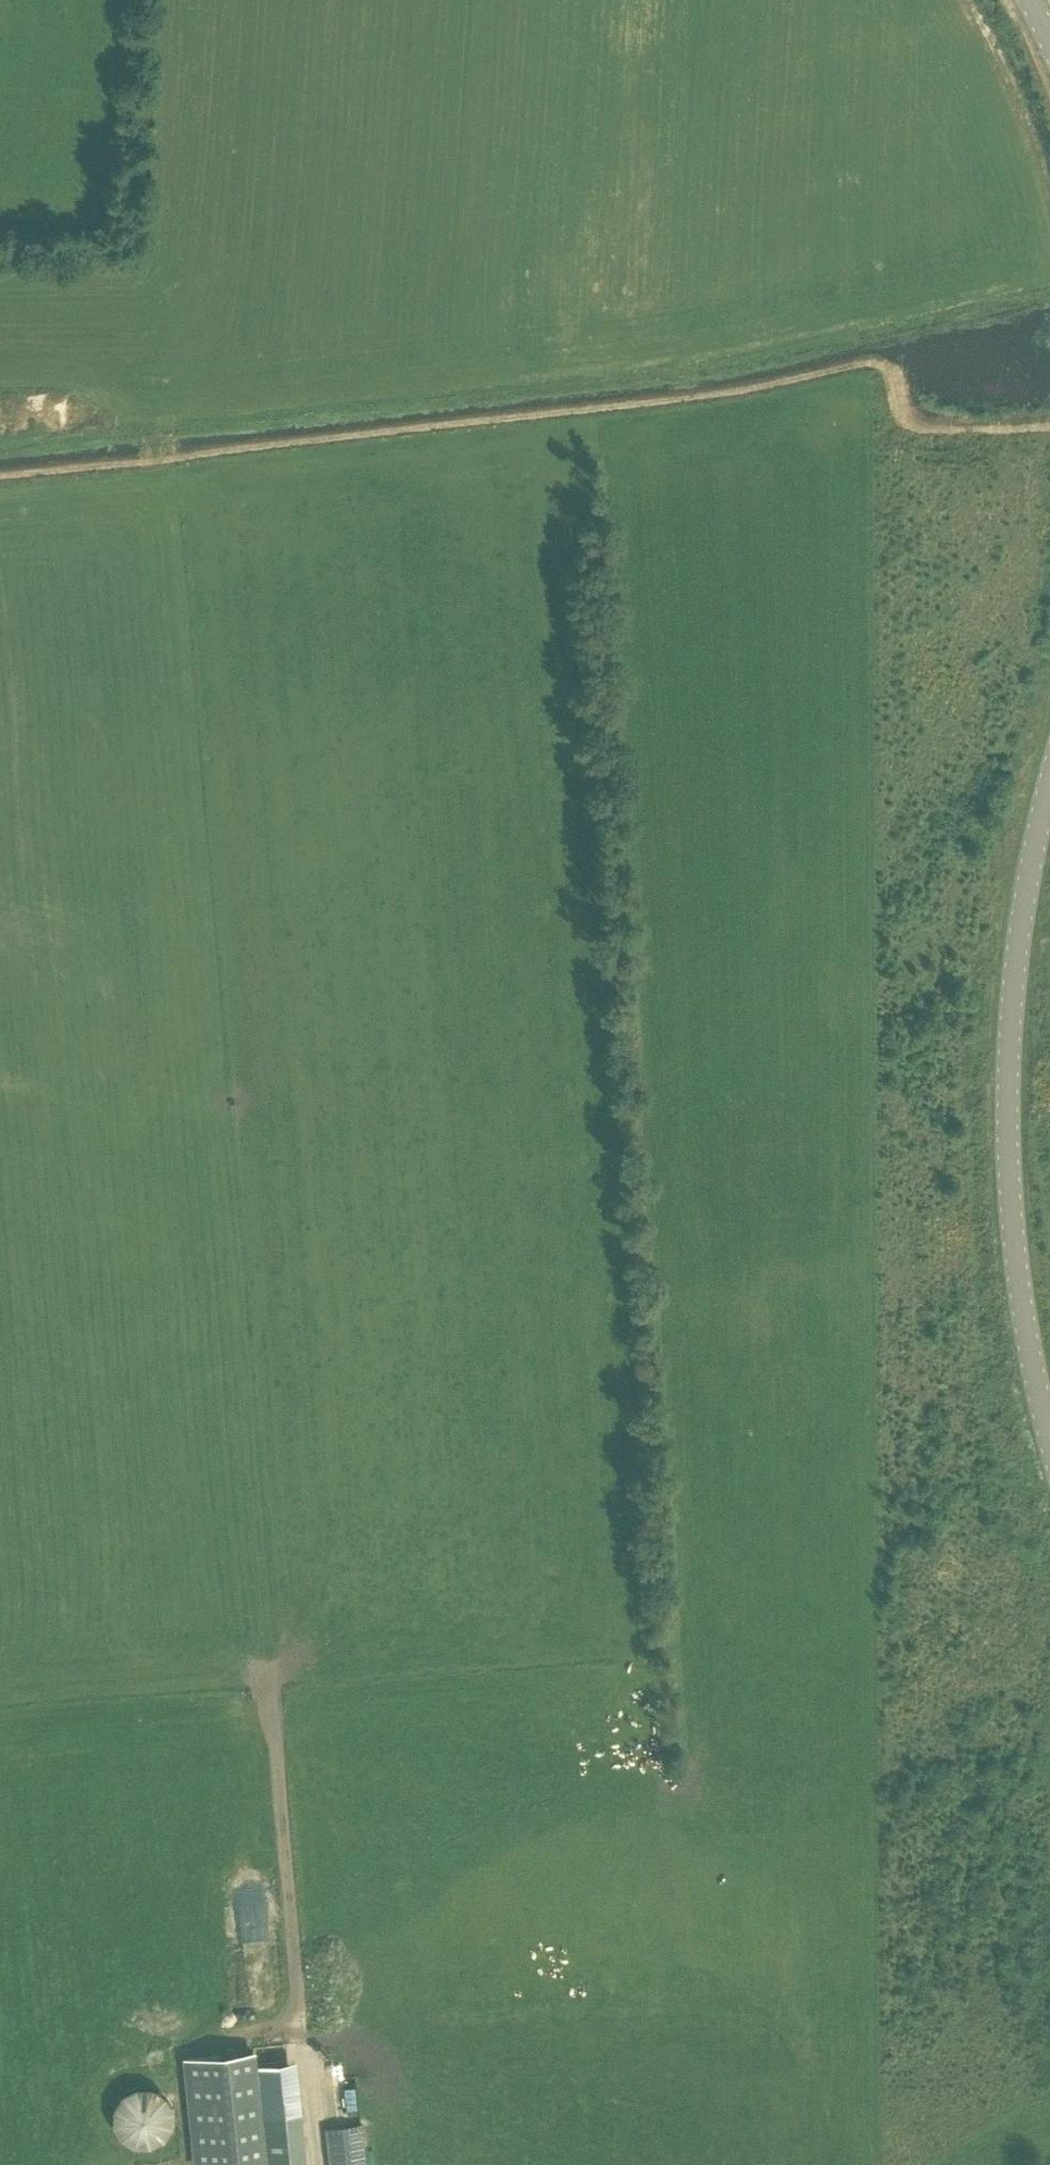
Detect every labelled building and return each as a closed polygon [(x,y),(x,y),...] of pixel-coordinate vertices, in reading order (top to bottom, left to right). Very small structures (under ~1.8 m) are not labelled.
[(268,2161),(255,2053),(189,2061),(202,2164),(234,2164),(268,2161)] [(357,2059),(318,2064),(330,2164),(369,2164),(357,2059)] [(275,2124),(279,2164),(310,2164),(310,2162),(305,2120),(275,2124)]
